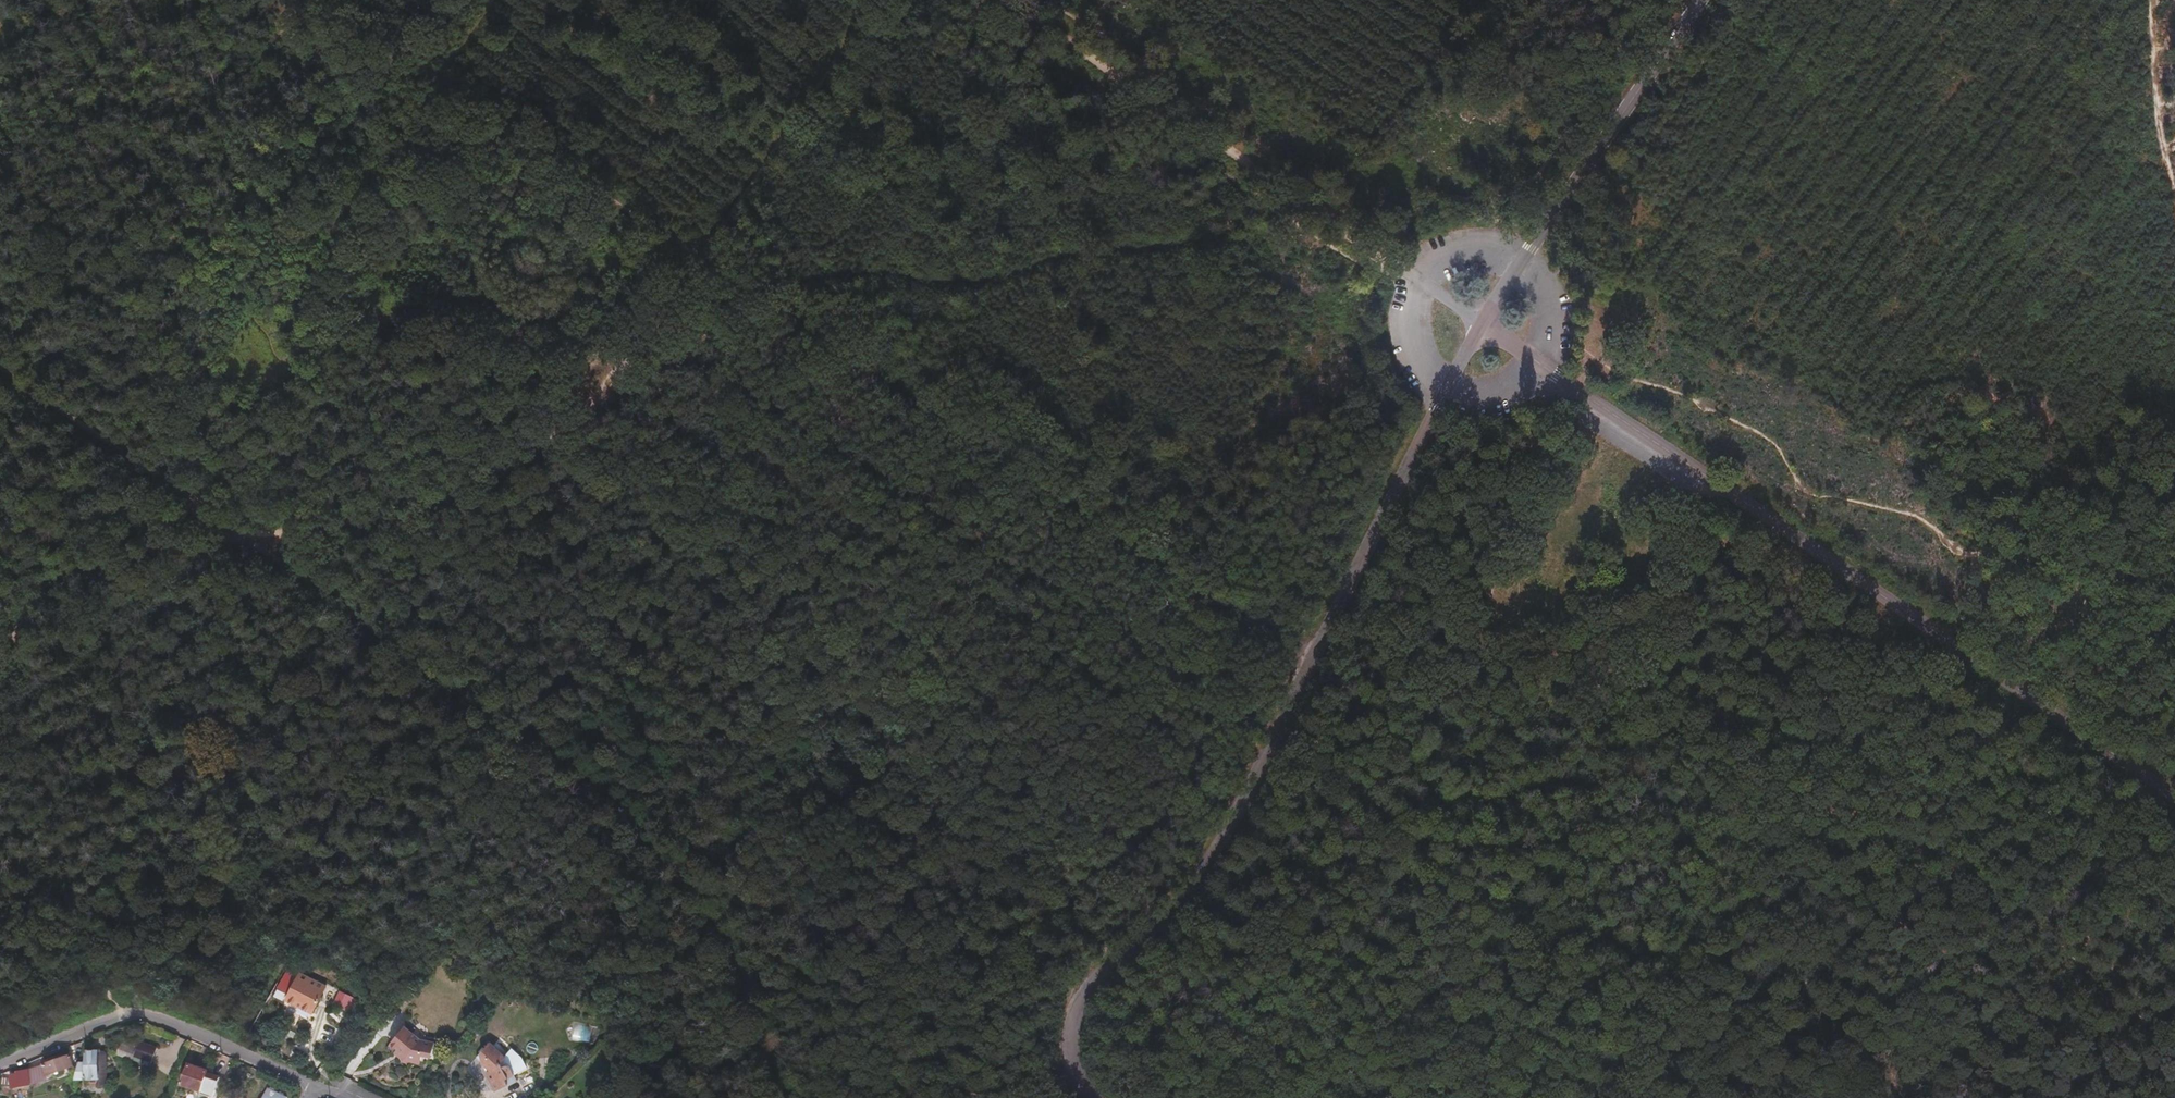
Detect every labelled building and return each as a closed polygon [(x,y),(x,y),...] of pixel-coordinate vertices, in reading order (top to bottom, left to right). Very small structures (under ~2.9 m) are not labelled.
[(270,985),(282,991),(293,970),(280,963),(270,985)] [(293,970),(282,991),(275,1004),(301,1017),(319,984),(293,970)] [(335,1008),(345,1013),(351,1000),(340,995),(335,1008)] [(396,1034),(389,1045),(399,1052),(396,1056),(402,1060),(403,1063),(408,1064),(412,1061),(412,1057),(422,1057),(423,1054),(432,1054),(433,1039),(420,1038),(410,1031),(402,1026),(396,1034)] [(141,1041),(138,1049),(135,1056),(152,1062),(157,1047),(141,1041)] [(117,1055),(133,1061),(135,1056),(138,1049),(122,1043),(117,1055)] [(493,1043),(482,1056),(496,1068),(491,1073),(500,1090),(514,1082),(512,1078),(518,1074),(513,1066),(509,1065),(505,1062),(510,1057),(493,1043)] [(399,1052),(389,1045),(386,1049),(396,1056),(399,1052)] [(109,1082),(108,1061),(99,1061),(99,1052),(87,1053),(87,1062),(81,1063),(77,1075),(76,1080),(87,1079),(87,1085),(106,1085),(109,1082)] [(99,1061),(108,1061),(108,1054),(105,1052),(99,1052),(99,1061)] [(71,1056),(45,1065),(49,1076),(75,1068),(71,1056)] [(49,1076),(45,1065),(31,1070),(31,1072),(33,1081),(49,1076)] [(183,1085),(214,1095),(220,1078),(208,1074),(209,1071),(190,1065),(183,1085)] [(13,1087),(33,1084),(33,1081),(31,1072),(25,1073),(25,1071),(18,1072),(18,1075),(10,1076),(13,1087)] [(578,1096),(566,1081),(547,1097),(575,1097),(578,1096)] [(263,1097),(286,1097),(287,1097),(268,1088),(263,1097)]
